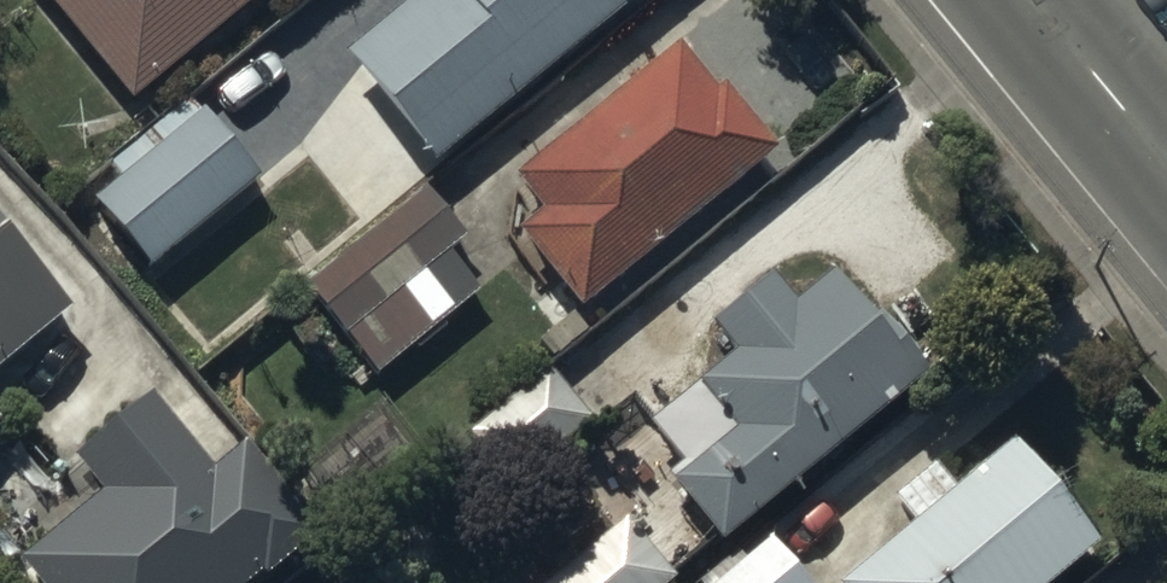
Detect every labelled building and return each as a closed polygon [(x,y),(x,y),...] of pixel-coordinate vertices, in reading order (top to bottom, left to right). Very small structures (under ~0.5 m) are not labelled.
[(247,0),(46,0),(129,99),(247,0)] [(623,0),(405,0),(342,52),(431,159),(623,0)] [(786,135),(693,23),(512,173),(538,205),(511,228),(577,307),(786,135)] [(148,265),(257,173),(201,107),(197,110),(184,95),(107,160),(120,175),(92,199),(148,265)] [(463,235),(423,186),(302,283),(375,373),(478,290),(446,249),(463,235)] [(64,302),(0,224),(0,354),(64,302)] [(718,540),(925,367),(874,307),(865,314),(828,269),(790,300),(767,273),(708,322),(731,350),(646,422),(681,463),(665,477),(718,540)] [(590,423),(545,366),(463,430),(508,487),(590,423)] [(19,556),(41,582),(238,582),(312,524),(243,439),(211,465),(147,385),(67,449),(101,491),(19,556)] [(1009,442),(953,487),(936,466),(895,499),(914,521),(838,582),(1052,582),(1095,548),(1009,442)] [(623,519),(546,582),(662,582),(670,576),(623,519)] [(769,538),(714,582),(806,582),(769,538)]
